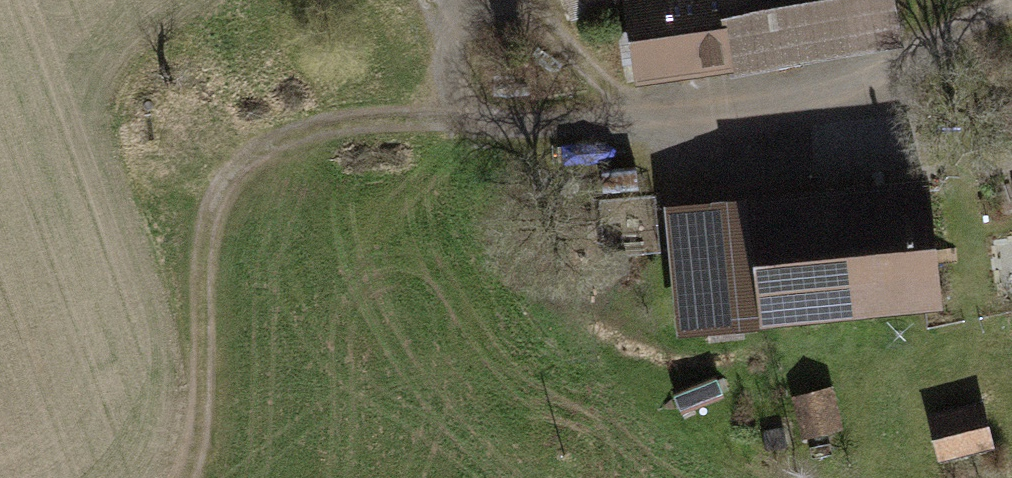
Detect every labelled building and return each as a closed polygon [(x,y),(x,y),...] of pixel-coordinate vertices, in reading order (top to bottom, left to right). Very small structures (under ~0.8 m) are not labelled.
[(571,19),(619,3),(618,0),(565,0),(571,19)] [(633,77),(725,61),(727,71),(905,42),(898,0),(620,0),(633,77)] [(925,173),(661,202),(675,329),(939,300),(925,173)] [(830,385),(791,395),(802,436),(841,426),(830,385)] [(982,399),(927,413),(939,457),(994,443),(982,399)]
